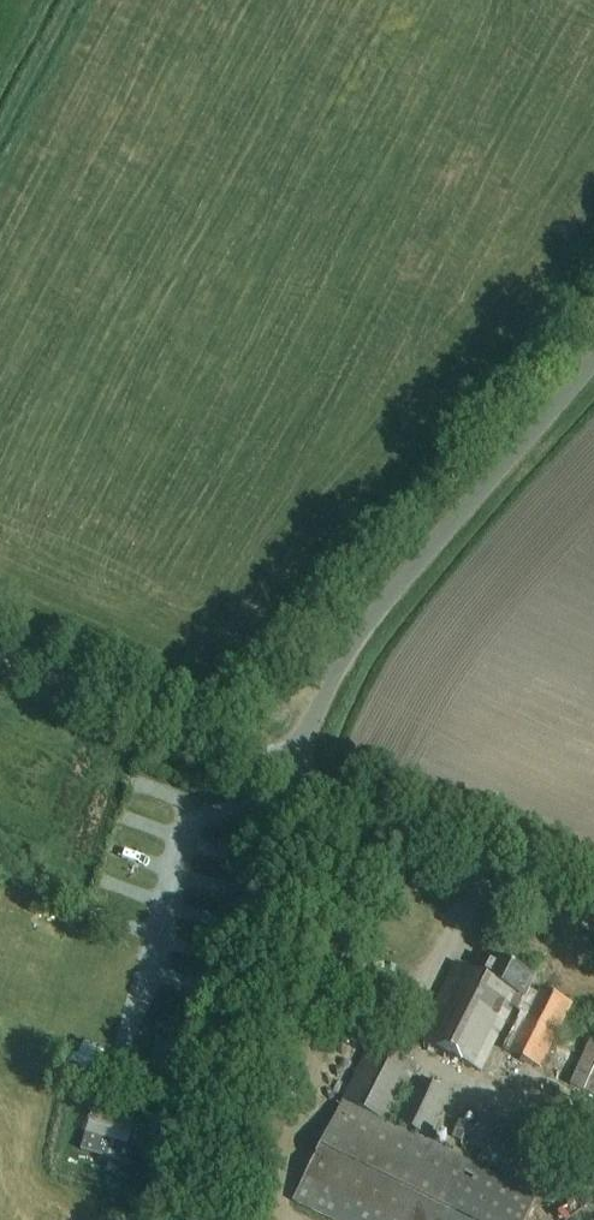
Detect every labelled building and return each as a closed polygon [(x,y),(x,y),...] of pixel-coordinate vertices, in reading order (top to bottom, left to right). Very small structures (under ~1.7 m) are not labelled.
[(537,994),(529,990),(535,977),(490,955),(480,976),(454,963),(416,1041),(479,1072),(511,1008),(520,1012),(502,1049),(539,1068),(571,1003),(541,988),(537,994)] [(593,1099),(593,1046),(588,1044),(568,1087),(593,1099)] [(478,1168),(388,1123),(416,1068),(371,1046),(293,1200),(332,1219),(526,1219),(537,1198),(478,1168)] [(428,1139),(449,1098),(416,1082),(395,1122),(428,1139)] [(148,1131),(94,1114),(83,1153),(130,1167),(135,1148),(142,1151),(148,1131)] [(459,1123),(452,1139),(490,1156),(485,1167),(525,1185),(544,1140),(484,1114),(477,1131),(459,1123)]
